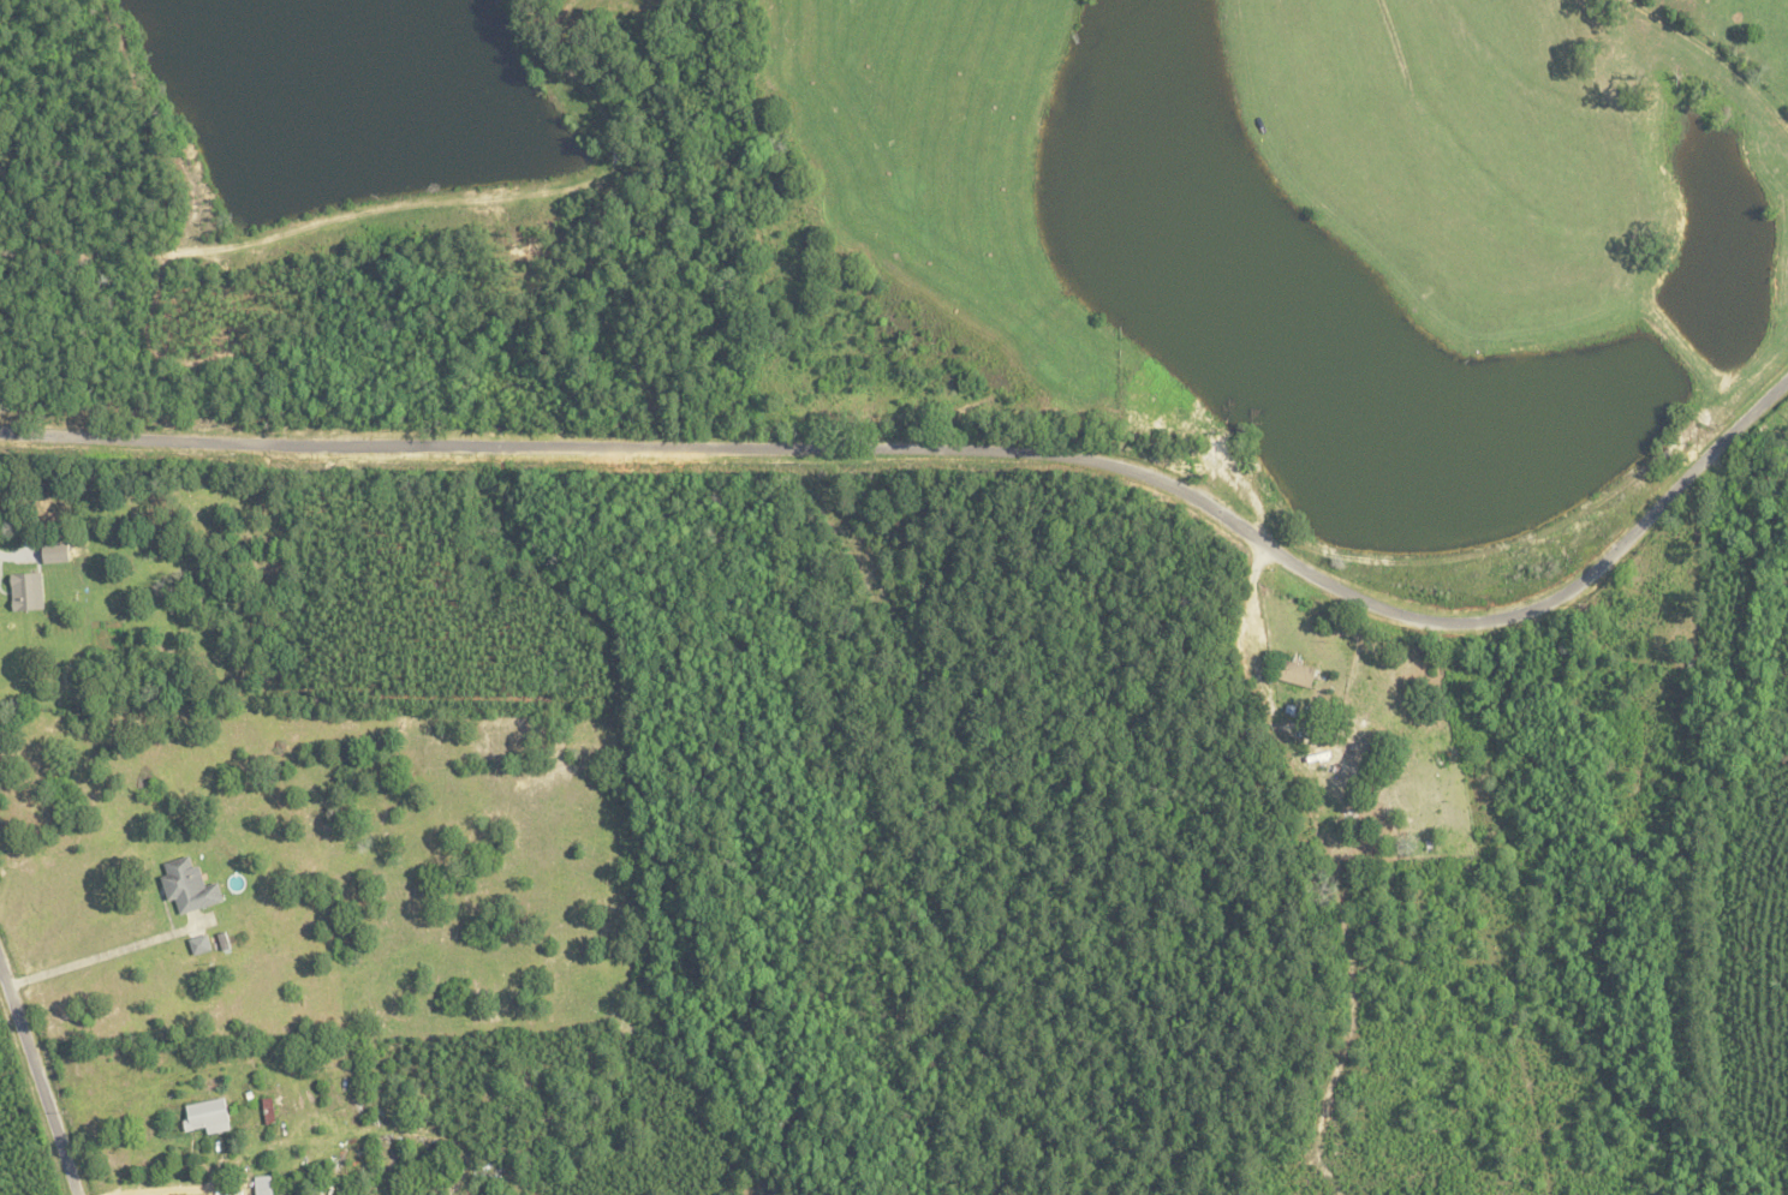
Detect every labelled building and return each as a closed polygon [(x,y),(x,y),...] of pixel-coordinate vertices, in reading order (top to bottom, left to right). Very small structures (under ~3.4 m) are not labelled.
[(74,562),(73,544),(46,545),(47,563),(74,562)] [(47,610),(46,573),(14,574),(15,610),(47,610)] [(1321,670),(1283,658),(1277,677),(1315,689),(1321,670)] [(227,902),(221,883),(209,886),(204,866),(196,868),(193,856),(166,864),(169,876),(165,877),(172,901),(178,899),(182,914),(227,902)] [(231,948),(227,931),(215,934),(220,951),(231,948)] [(213,950),(208,934),(190,940),(195,956),(213,950)] [(184,1120),(187,1132),(207,1128),(209,1135),(236,1129),(229,1097),(186,1106),(188,1119),(184,1120)] [(274,1176),(256,1177),(257,1194),(275,1194),(274,1176)]
